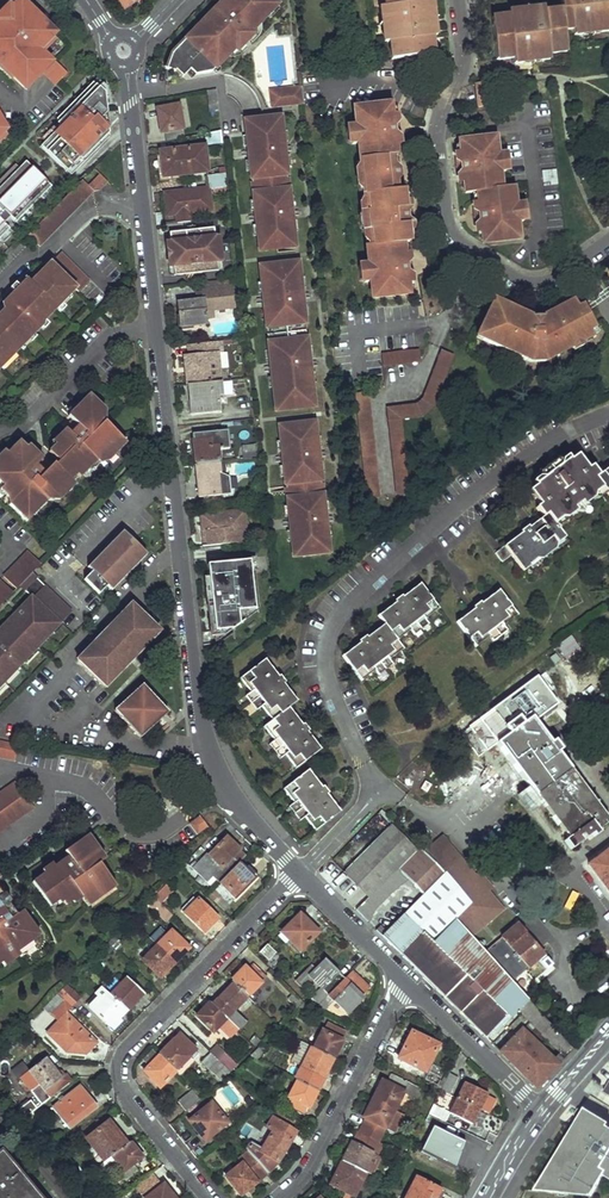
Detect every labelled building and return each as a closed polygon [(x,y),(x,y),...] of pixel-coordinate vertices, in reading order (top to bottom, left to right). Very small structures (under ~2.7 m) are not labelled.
[(124,9),(137,0),(118,0),(124,9)] [(226,1),(225,0),(224,0),(215,9),(217,10),(208,19),(207,18),(197,27),(199,29),(195,33),(193,32),(174,52),(173,53),(172,55),(167,69),(175,72),(176,71),(183,78),(191,70),(196,75),(213,72),(227,56),(235,48),(238,50),(254,33),(252,31),(278,4),(274,0),(226,0),(226,1)] [(385,7),(379,7),(381,21),(387,21),(388,27),(382,30),(384,43),(390,42),(392,60),(434,55),(432,37),(436,36),(435,23),(428,23),(427,17),(434,14),(432,1),(428,1),(428,0),(384,0),(385,7)] [(491,17),(496,60),(514,58),(514,64),(528,63),(529,56),(534,56),(537,62),(550,60),(549,54),(566,52),(564,30),(573,29),(574,35),(588,34),(590,28),(594,28),(597,32),(608,31),(608,0),(561,0),(562,10),(562,16),(546,18),(545,12),(545,7),(531,9),(529,15),(524,15),(522,10),(509,12),(509,15),(491,17)] [(4,67),(11,74),(13,72),(22,82),(21,83),(28,90),(46,72),(44,70),(49,64),(41,55),(43,53),(40,50),(53,37),(57,33),(45,22),(43,24),(20,1),(13,9),(10,6),(3,13),(6,16),(0,22),(0,63),(4,67)] [(56,40),(53,37),(40,50),(43,53),(56,40)] [(235,48),(227,56),(230,59),(238,50),(235,48)] [(59,61),(47,73),(58,84),(70,72),(59,61)] [(11,74),(4,67),(1,69),(25,92),(28,90),(21,83),(22,82),(13,72),(11,74)] [(479,107),(491,106),(488,82),(476,83),(479,107)] [(42,146),(70,174),(96,149),(92,145),(108,128),(99,120),(107,112),(105,94),(94,83),(57,120),(63,126),(46,142),(42,146)] [(303,86),(271,90),(273,107),(305,103),(303,86)] [(219,110),(217,89),(208,91),(210,111),(219,110)] [(390,102),(354,106),(356,123),(349,123),(351,140),(357,140),(359,159),(362,188),(362,191),(365,191),(367,209),(361,210),(363,226),(369,226),(371,244),(367,244),(369,261),(363,261),(364,278),(370,278),(372,296),(409,292),(409,290),(407,274),(412,274),(414,273),(411,256),(410,256),(405,257),(404,242),(404,240),(410,240),(410,239),(408,222),(413,221),(414,221),(413,204),(411,204),(406,205),(404,189),(404,187),(397,188),(396,175),(399,175),(398,166),(395,167),(393,154),(396,154),(395,152),(394,136),(399,135),(401,135),(399,118),(397,118),(392,119),(391,103),(390,102)] [(185,136),(179,105),(164,108),(166,116),(159,117),(162,132),(166,131),(167,140),(185,136)] [(107,112),(99,120),(108,128),(107,112)] [(261,250),(296,246),(293,218),(287,219),(286,209),(292,208),(286,153),(279,154),(278,145),(285,144),(282,116),(246,120),(249,148),(256,148),(257,157),(250,158),(257,212),(263,212),(264,221),(258,222),(261,250)] [(46,142),(63,126),(57,120),(41,137),(46,142)] [(222,131),(206,134),(208,147),(216,145),(216,144),(223,143),(222,131)] [(496,133),(460,138),(460,140),(462,156),(457,156),(456,156),(457,173),(459,173),(464,173),(465,186),(466,190),(478,189),(478,190),(480,206),(475,206),(473,206),(475,224),(477,223),(482,223),(483,238),(484,240),(520,236),(518,219),(524,218),(522,200),(516,201),(514,183),(502,185),(500,169),(506,168),(504,149),(498,150),(496,133)] [(209,172),(206,146),(161,151),(164,177),(209,172)] [(26,162),(20,169),(0,188),(0,206),(11,217),(13,219),(49,184),(26,162)] [(20,169),(16,165),(0,180),(0,188),(20,169)] [(89,187),(95,192),(100,192),(109,183),(100,175),(89,187)] [(228,187),(227,175),(208,177),(210,189),(221,188),(228,187)] [(95,192),(89,187),(83,181),(28,236),(40,248),(95,192)] [(55,190),(49,184),(13,219),(20,226),(55,190)] [(216,196),(229,195),(228,187),(221,188),(215,189),(216,196)] [(212,210),(210,189),(165,193),(168,215),(177,214),(179,223),(192,221),(191,213),(212,210)] [(0,206),(0,219),(4,223),(11,217),(0,206)] [(7,226),(0,233),(0,245),(13,232),(7,226)] [(214,227),(199,229),(204,273),(219,271),(214,227)] [(204,273),(199,229),(170,233),(175,276),(204,273)] [(16,291),(13,295),(31,313),(30,314),(40,323),(45,319),(56,308),(69,295),(75,289),(79,292),(91,279),(62,251),(31,282),(28,279),(16,291)] [(277,410),(316,406),(312,370),(305,370),(304,359),(311,358),(304,302),(297,303),(296,291),(303,290),(300,261),(261,266),(264,294),(271,294),(272,305),(266,306),(272,363),(279,362),(280,373),(273,374),(277,410)] [(17,282),(12,287),(16,291),(28,279),(26,276),(19,283),(17,282)] [(233,287),(204,290),(205,309),(180,312),(182,327),(207,324),(206,317),(222,315),(221,308),(234,306),(235,306),(233,287)] [(475,291),(465,306),(470,309),(480,294),(475,291)] [(13,351),(20,345),(35,330),(40,323),(30,314),(31,313),(13,295),(4,303),(8,306),(0,314),(0,364),(13,351)] [(69,295),(56,308),(61,313),(67,307),(64,304),(71,297),(69,295)] [(583,306),(579,298),(573,301),(577,309),(583,306)] [(499,303),(494,300),(490,308),(495,311),(499,303)] [(485,334),(483,340),(528,361),(538,362),(543,361),(570,347),(579,343),(591,337),(588,331),(594,328),(583,306),(577,309),(573,301),(552,312),(539,319),(534,319),(522,313),(499,303),(495,311),(490,308),(479,331),(485,334)] [(221,308),(222,315),(234,314),(234,306),(221,308)] [(40,323),(35,330),(37,332),(41,327),(44,330),(50,324),(45,319),(40,323)] [(591,337),(597,334),(594,328),(588,331),(591,337)] [(35,330),(20,345),(22,347),(29,339),(31,342),(38,336),(35,333),(37,332),(35,330)] [(479,331),(476,337),(483,340),(485,334),(479,331)] [(222,341),(190,344),(191,355),(186,356),(188,384),(193,384),(222,381),(219,352),(223,352),(222,341)] [(418,349),(382,353),(383,363),(419,359),(418,349)] [(386,407),(396,495),(410,494),(402,419),(423,417),(434,407),(454,355),(441,350),(422,399),(417,404),(386,407)] [(0,364),(0,369),(2,367),(5,369),(10,364),(8,361),(15,354),(13,351),(0,364)] [(222,381),(193,384),(194,399),(190,399),(191,414),(221,411),(220,395),(223,395),(222,381)] [(55,465),(71,479),(76,474),(80,478),(91,466),(87,461),(98,451),(105,458),(109,461),(125,443),(98,417),(104,412),(89,397),(69,417),(73,421),(57,439),(59,441),(49,451),(59,461),(55,465)] [(369,399),(359,400),(369,498),(379,497),(369,399)] [(316,422),(280,426),(284,454),(290,453),(291,463),(285,463),(291,518),(298,517),(299,527),(292,528),(295,556),(331,552),(328,524),(321,524),(320,515),(327,514),(320,459),(314,460),(313,450),(319,450),(316,422)] [(197,465),(220,462),(218,449),(231,448),(228,429),(193,433),(197,465)] [(13,501),(10,505),(25,518),(51,492),(57,497),(73,481),(71,479),(55,465),(53,463),(49,467),(40,459),(41,457),(34,450),(32,453),(20,441),(8,454),(4,451),(0,455),(0,483),(10,492),(7,495),(13,501)] [(259,458),(257,445),(244,446),(246,459),(259,458)] [(87,461),(91,466),(94,469),(105,458),(98,451),(87,461)] [(516,560),(527,574),(534,568),(533,566),(545,557),(550,558),(561,549),(561,544),(568,539),(562,531),(558,526),(567,518),(570,519),(580,511),(577,505),(584,499),(588,504),(596,497),(597,494),(606,487),(608,491),(608,492),(608,461),(606,463),(602,467),(605,471),(601,474),(594,466),(591,468),(580,455),(573,460),(570,456),(565,460),(565,464),(546,479),(542,477),(536,482),(540,486),(531,493),(542,506),(539,509),(547,519),(542,522),(539,518),(534,522),(529,526),(530,528),(523,534),(525,536),(508,549),(516,560)] [(565,464),(565,460),(561,458),(551,466),(541,473),(542,477),(546,479),(565,464)] [(207,465),(195,466),(199,502),(211,501),(210,500),(214,500),(213,496),(210,496),(209,489),(207,466),(207,465)] [(207,466),(209,489),(217,488),(214,466),(207,466)] [(597,494),(596,497),(602,497),(608,491),(606,487),(597,494)] [(219,504),(228,503),(228,496),(219,497),(219,504)] [(577,505),(580,511),(586,510),(588,504),(584,499),(577,505)] [(209,545),(247,541),(244,510),(229,512),(230,516),(222,516),(221,513),(202,515),(204,532),(208,531),(209,545)] [(558,526),(562,531),(571,524),(570,519),(567,518),(558,526)] [(123,531),(88,567),(93,572),(85,580),(100,595),(107,587),(108,588),(145,552),(123,531)] [(231,544),(204,547),(207,583),(219,582),(217,561),(232,560),(231,552),(231,544)] [(516,560),(508,549),(498,557),(506,567),(516,560)] [(4,575),(17,588),(21,584),(33,572),(42,562),(29,550),(4,575)] [(112,591),(148,555),(145,552),(108,588),(112,591)] [(38,577),(33,572),(21,584),(26,589),(38,577)] [(0,633),(0,683),(13,669),(16,671),(23,663),(21,661),(44,637),(46,639),(54,631),(52,629),(59,622),(61,624),(74,612),(38,577),(26,589),(35,597),(0,633)] [(15,590),(2,577),(0,579),(0,605),(15,590)] [(271,580),(235,584),(237,611),(254,609),(253,598),(249,598),(248,594),(261,592),(263,610),(274,609),(271,580)] [(441,607),(422,583),(404,597),(402,594),(397,599),(392,602),(394,605),(380,616),(385,623),(367,636),(366,635),(361,639),(356,642),(358,645),(343,656),(362,680),(374,671),(378,675),(393,663),(390,659),(404,648),(399,641),(412,630),(416,635),(430,624),(426,619),(441,607)] [(520,617),(501,592),(483,605),(479,600),(474,604),(469,608),(473,613),(459,624),(478,648),(491,639),(495,644),(510,632),(506,627),(520,617)] [(93,646),(120,674),(160,635),(131,607),(93,646)] [(222,621),(210,622),(213,648),(228,646),(227,631),(223,631),(222,621)] [(76,663),(104,691),(120,674),(93,646),(76,663)] [(277,671),(267,656),(243,674),(253,687),(248,691),(259,706),(264,703),(274,717),(265,724),(275,737),(270,741),(281,756),(286,752),(297,766),(321,749),(308,731),(310,730),(302,717),(300,719),(290,705),(298,699),(285,682),(288,681),(280,669),(277,671)] [(114,711),(140,739),(168,713),(141,685),(114,711)] [(498,744),(569,838),(564,841),(571,850),(592,834),(594,837),(601,832),(598,829),(608,821),(608,817),(561,753),(566,750),(558,740),(554,743),(534,717),(498,744)] [(18,760),(21,745),(0,740),(0,756),(18,760)] [(317,780),(308,768),(283,787),(293,800),(287,805),(298,819),(304,815),(314,829),(339,811),(327,793),(328,792),(319,779),(317,780)] [(36,808),(18,782),(0,795),(0,833),(36,808)] [(167,794),(175,805),(186,797),(179,787),(167,794)] [(188,823),(196,834),(207,826),(199,815),(188,823)] [(453,919),(457,919),(473,905),(473,903),(447,872),(446,873),(419,847),(417,850),(393,825),(345,873),(369,896),(356,909),(368,920),(376,908),(375,908),(390,893),(391,893),(402,885),(392,874),(399,868),(408,879),(424,895),(417,902),(412,897),(400,909),(406,914),(388,932),(385,929),(380,933),(401,954),(422,931),(432,940),(453,919)] [(55,903),(58,907),(61,904),(74,893),(79,900),(85,895),(92,903),(114,886),(96,864),(101,859),(83,835),(66,848),(72,857),(67,861),(64,858),(55,865),(53,864),(30,883),(49,907),(55,903)] [(243,856),(224,837),(207,855),(205,853),(195,863),(192,861),(187,866),(205,883),(211,877),(217,883),(237,863),(243,856)] [(60,853),(64,858),(67,861),(72,857),(66,848),(60,853)] [(588,865),(608,893),(608,850),(588,865)] [(447,872),(473,903),(485,894),(450,851),(438,862),(447,872)] [(216,884),(233,901),(253,880),(237,863),(217,883),(216,884)] [(392,874),(402,885),(408,879),(399,868),(392,874)] [(152,898),(158,904),(172,890),(165,884),(152,898)] [(15,918),(19,915),(10,904),(13,902),(6,892),(4,894),(0,889),(0,896),(15,918)] [(61,904),(65,908),(71,904),(72,905),(79,900),(74,893),(61,904)] [(79,900),(86,908),(92,903),(85,895),(79,900)] [(3,963),(6,967),(22,956),(19,952),(34,942),(42,936),(25,911),(19,915),(15,918),(0,896),(0,965),(3,963)] [(462,925),(472,935),(489,921),(488,920),(497,911),(504,918),(508,913),(493,896),(479,909),(478,909),(462,925)] [(145,905),(159,918),(165,911),(158,904),(152,898),(145,905)] [(183,914),(203,934),(217,920),(196,900),(183,914)] [(473,905),(457,919),(462,925),(478,909),(473,905)] [(406,914),(400,909),(378,930),(380,933),(385,929),(388,932),(406,914)] [(282,933),(300,951),(318,932),(300,915),(282,933)] [(444,996),(488,953),(472,935),(462,925),(457,919),(453,919),(432,940),(422,931),(401,954),(444,996)] [(499,965),(511,980),(524,970),(522,967),(526,964),(530,968),(545,954),(525,931),(526,931),(519,923),(502,937),(514,951),(499,965)] [(157,948),(174,964),(188,950),(171,934),(157,948)] [(109,944),(121,955),(127,949),(115,938),(109,944)] [(19,952),(22,956),(22,957),(27,953),(36,945),(34,942),(19,952)] [(260,954),(269,963),(276,955),(267,946),(260,954)] [(143,962),(160,979),(174,964),(157,948),(143,962)] [(499,965),(488,953),(444,996),(485,1036),(495,1027),(507,1014),(508,1013),(510,1014),(517,1007),(520,1009),(523,1013),(528,1018),(531,1021),(543,1033),(542,1034),(545,1037),(559,1051),(565,1057),(573,1049),(570,1046),(511,980),(499,965)] [(310,976),(329,995),(345,978),(326,959),(310,976)] [(233,985),(247,998),(266,979),(253,966),(248,972),(244,970),(232,983),(233,985)] [(345,978),(351,984),(359,975),(353,969),(345,978)] [(329,995),(349,1015),(367,998),(363,994),(370,987),(359,975),(351,984),(345,978),(329,995)] [(110,996),(127,1013),(144,996),(126,979),(110,996)] [(58,993),(71,1006),(79,997),(66,985),(58,993)] [(211,1005),(239,1031),(245,1024),(234,1013),(248,999),(247,998),(233,985),(217,1001),(216,1000),(211,1005)] [(86,1006),(111,1030),(127,1013),(110,996),(102,989),(86,1006)] [(288,1000),(297,1009),(303,1002),(294,994),(288,1000)] [(44,1008),(52,1016),(64,1004),(56,996),(44,1008)] [(198,1019),(214,1034),(219,1028),(232,1039),(239,1031),(211,1005),(198,1019)] [(594,1010),(583,1022),(592,1029),(602,1017),(594,1010)] [(523,1013),(511,1026),(516,1031),(528,1018),(523,1013)] [(507,1014),(495,1027),(499,1030),(511,1018),(507,1014)] [(48,1035),(67,1054),(85,1057),(96,1046),(67,1016),(48,1035)] [(543,1033),(531,1021),(527,1026),(542,1041),(545,1037),(542,1034),(543,1033)] [(315,1049),(334,1058),(343,1041),(341,1040),(344,1032),(328,1025),(325,1033),(324,1032),(315,1049)] [(554,1059),(552,1058),(523,1030),(501,1052),(537,1087),(559,1065),(554,1059)] [(399,1059),(424,1071),(437,1045),(411,1033),(399,1059)] [(173,1045),(160,1059),(175,1075),(176,1074),(190,1060),(195,1055),(180,1039),(173,1045)] [(300,1082),(318,1091),(334,1058),(315,1049),(313,1048),(297,1080),(300,1082)] [(140,1061),(149,1070),(158,1060),(149,1051),(140,1061)] [(220,1064),(230,1074),(238,1066),(225,1054),(218,1062),(220,1064)] [(198,1059),(195,1055),(190,1060),(176,1074),(181,1078),(194,1065),(193,1064),(198,1059)] [(559,1065),(563,1060),(559,1056),(554,1059),(559,1065)] [(144,1074),(160,1091),(176,1075),(175,1075),(160,1059),(158,1060),(149,1070),(144,1074)] [(45,1060),(20,1079),(42,1107),(71,1084),(65,1076),(61,1080),(45,1060)] [(211,1073),(221,1082),(230,1074),(220,1064),(211,1073)] [(442,1090),(449,1093),(457,1077),(450,1074),(442,1090)] [(374,1101),(394,1110),(403,1093),(418,1099),(422,1090),(391,1076),(387,1083),(383,1081),(374,1101)] [(287,1107),(306,1115),(318,1091),(300,1082),(287,1107)] [(457,1097),(479,1108),(486,1093),(464,1083),(457,1097)] [(52,1111),(67,1132),(94,1111),(88,1104),(91,1101),(84,1093),(82,1092),(81,1092),(80,1092),(79,1092),(78,1092),(76,1092),(52,1111)] [(178,1106),(185,1113),(200,1101),(193,1093),(178,1106)] [(449,1113),(472,1124),(479,1108),(457,1097),(449,1113)] [(380,1143),(386,1129),(396,1134),(405,1115),(394,1110),(374,1101),(365,1119),(367,1120),(361,1134),(380,1143)] [(31,1102),(22,1110),(28,1118),(38,1110),(31,1102)] [(190,1124),(206,1143),(228,1125),(212,1106),(190,1124)] [(429,1114),(445,1122),(449,1113),(434,1106),(429,1114)] [(587,1114),(607,1127),(608,1124),(585,1109),(535,1192),(548,1193),(548,1190),(542,1186),(587,1114)] [(548,1193),(569,1195),(575,1186),(592,1197),(605,1173),(608,1169),(608,1128),(607,1127),(587,1114),(542,1186),(548,1190),(548,1193)] [(245,1149),(268,1173),(281,1162),(293,1141),(291,1139),(295,1131),(275,1120),(269,1131),(275,1133),(264,1154),(248,1145),(245,1149)] [(86,1141),(104,1164),(111,1159),(126,1146),(108,1124),(86,1141)] [(419,1152),(454,1169),(463,1141),(432,1126),(419,1152)] [(352,1145),(343,1163),(367,1175),(374,1178),(384,1159),(379,1157),(385,1146),(362,1135),(357,1147),(352,1145)] [(111,1159),(124,1175),(121,1178),(126,1184),(139,1175),(133,1167),(142,1160),(129,1144),(126,1146),(111,1159)] [(0,1152),(0,1197),(38,1197),(0,1152)] [(226,1177),(241,1196),(267,1175),(247,1153),(239,1160),(242,1164),(226,1177)] [(355,1197),(356,1197),(367,1175),(343,1163),(331,1187),(355,1197)] [(443,1195),(437,1191),(439,1189),(416,1178),(407,1197),(441,1197),(443,1195)] [(575,1186),(569,1195),(592,1197),(575,1186)] [(163,1187),(148,1197),(171,1197),(163,1187)]
